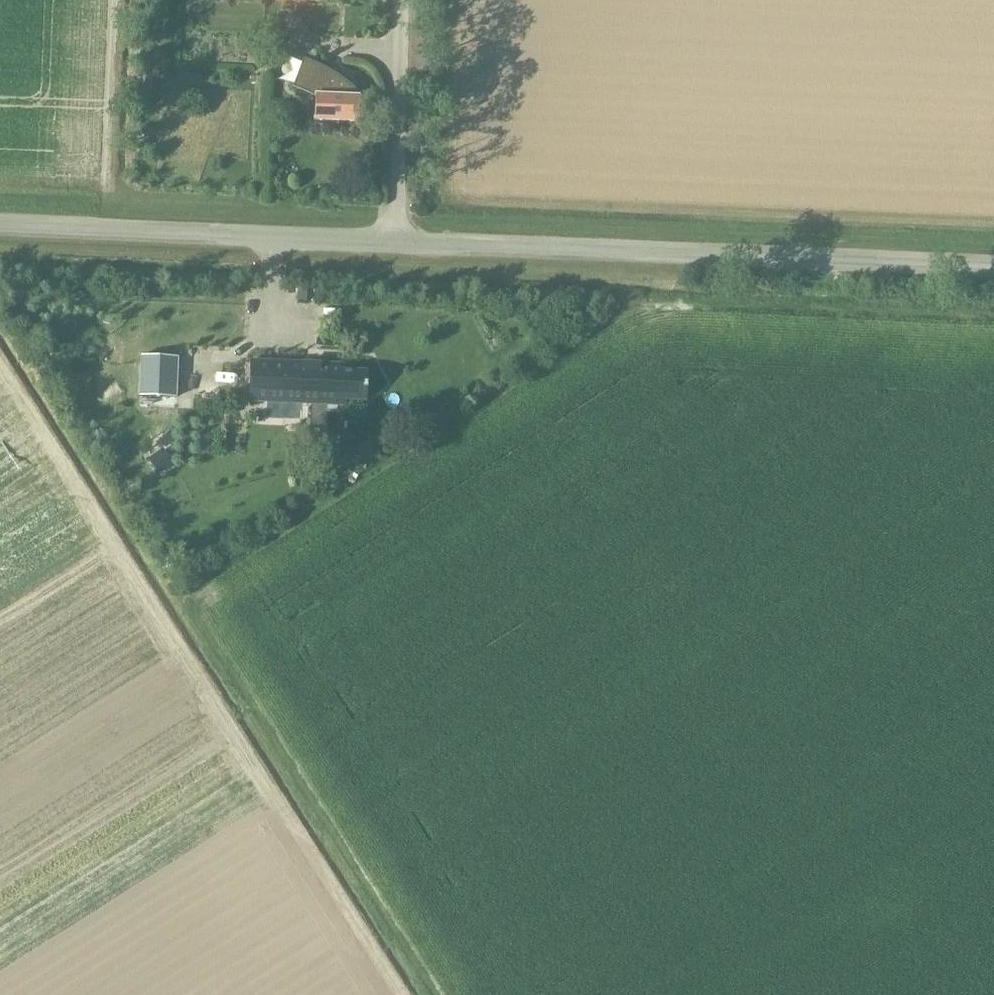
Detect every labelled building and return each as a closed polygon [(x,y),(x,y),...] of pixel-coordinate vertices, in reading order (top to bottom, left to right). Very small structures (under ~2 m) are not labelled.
[(355,122),(356,97),(356,82),(342,81),(341,96),(313,95),(313,120),(355,122)] [(140,396),(175,397),(177,356),(141,354),(140,396)] [(267,361),(265,401),(343,405),(343,399),(364,400),(365,371),(338,370),(338,364),(267,361)]
